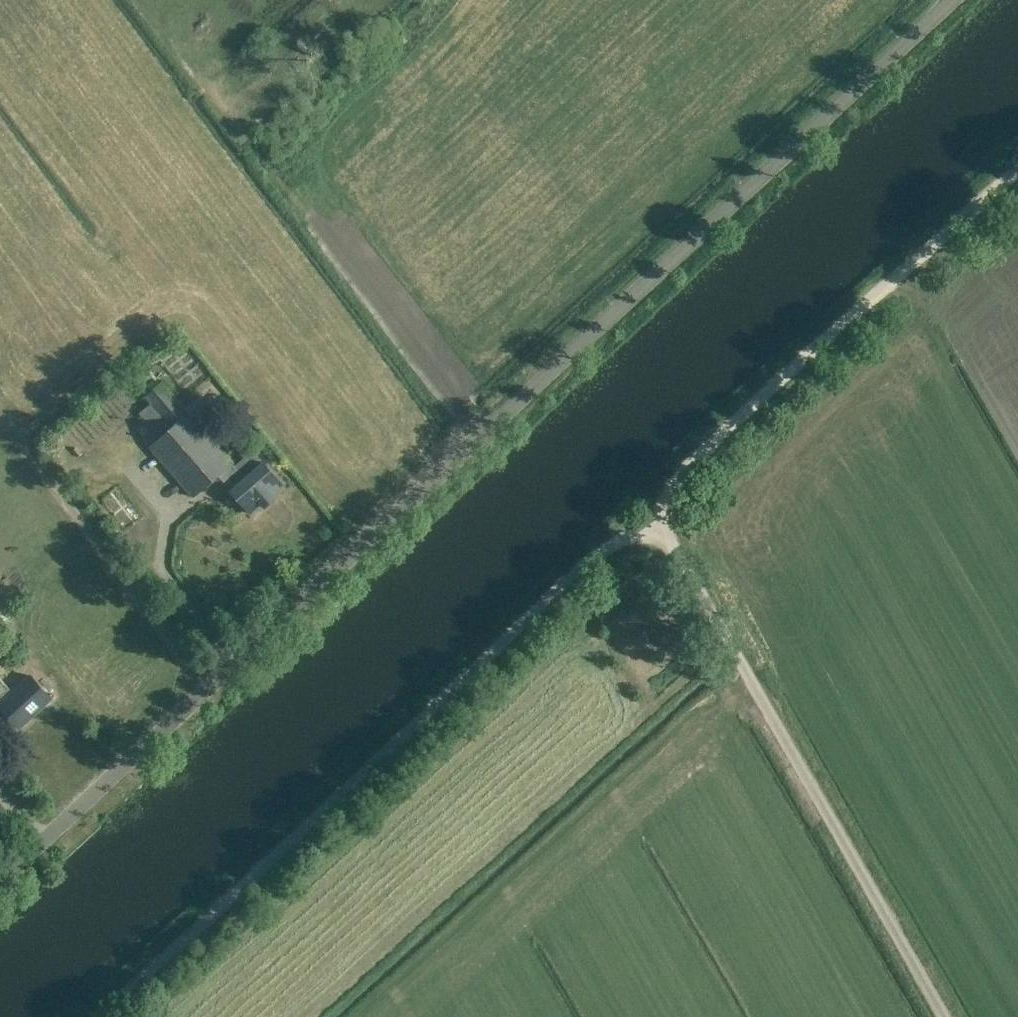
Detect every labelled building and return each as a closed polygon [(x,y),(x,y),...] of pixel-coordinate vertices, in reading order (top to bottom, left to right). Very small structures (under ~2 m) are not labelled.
[(144,396),(150,402),(138,413),(159,438),(149,447),(193,497),(221,472),(234,487),(230,491),(250,514),(283,485),(253,450),(235,466),(161,382),(144,396)] [(30,675),(12,691),(0,678),(0,699),(2,700),(0,702),(0,706),(19,727),(51,698),(30,675)]
